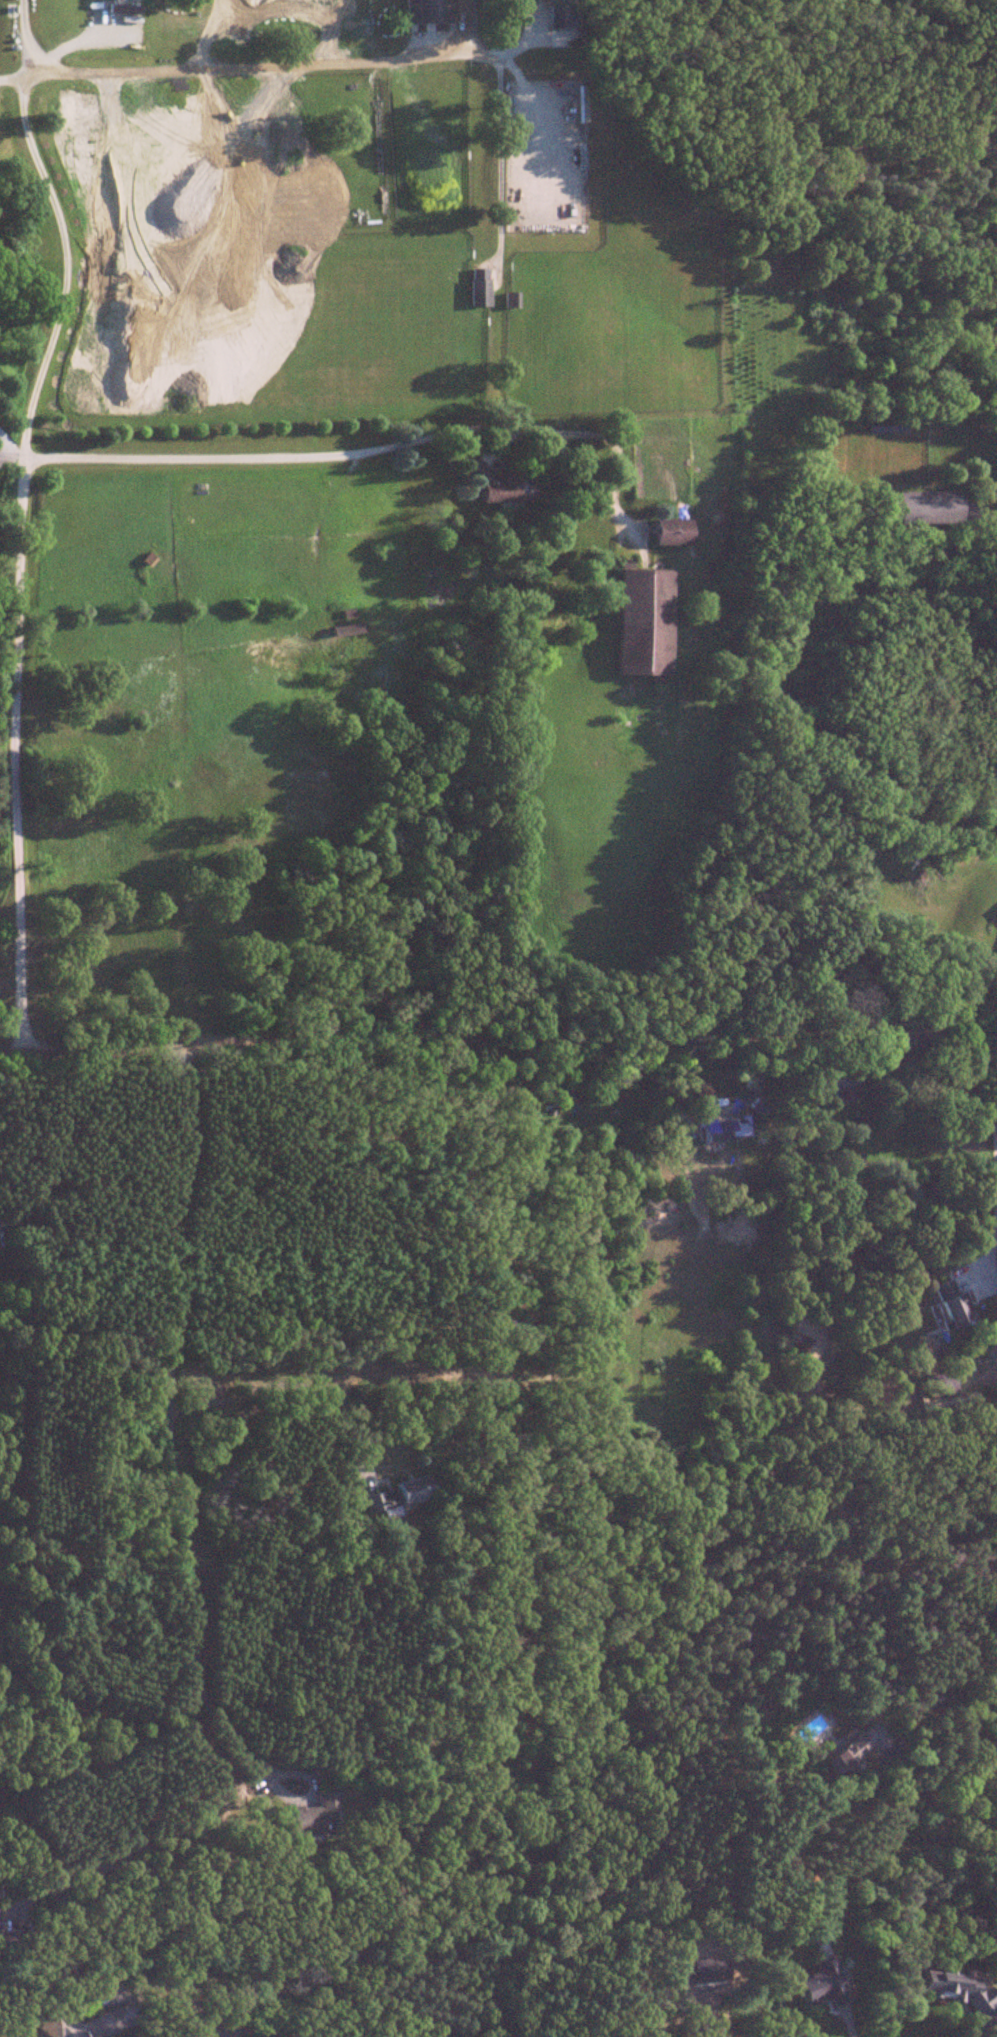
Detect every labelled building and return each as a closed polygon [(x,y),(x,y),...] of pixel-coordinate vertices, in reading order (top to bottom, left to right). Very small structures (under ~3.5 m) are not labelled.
[(453,0),(405,0),(405,23),(454,22),(453,0)] [(549,27),(576,27),(576,5),(549,5),(549,27)] [(469,306),(488,306),(488,280),(469,280),(469,306)] [(517,308),(517,293),(504,293),(504,308),(517,308)] [(532,502),(531,479),(509,480),(509,475),(485,475),(485,459),(461,459),(461,474),(471,474),(472,486),(481,485),(481,504),(532,502)] [(896,493),(897,524),(949,523),(949,511),(960,511),(960,492),(896,493)] [(688,520),(654,520),(654,545),(688,545),(688,520)] [(526,583),(542,583),(542,569),(526,569),(526,583)] [(618,570),(616,676),(668,677),(670,572),(618,570)] [(331,629),(333,639),(360,633),(358,623),(331,629)] [(755,1138),(754,1118),(700,1121),(701,1141),(755,1138)] [(941,1331),(973,1322),(964,1291),(954,1294),(950,1280),(929,1286),(941,1331)] [(396,1489),(365,1496),(369,1513),(385,1509),(387,1517),(403,1513),(400,1503),(429,1496),(424,1475),(394,1482),(396,1489)] [(888,1745),(875,1723),(823,1754),(836,1776),(888,1745)] [(291,1835),(338,1834),(338,1792),(318,1792),(318,1809),(291,1809),(291,1835)] [(10,1948),(9,1933),(0,1933),(0,1923),(0,1948),(10,1948)] [(923,1969),(918,1995),(989,2008),(993,1989),(977,1986),(978,1979),(923,1969)] [(132,2006),(65,2024),(61,2011),(38,2017),(43,2036),(94,2036),(137,2025),(132,2006)]
